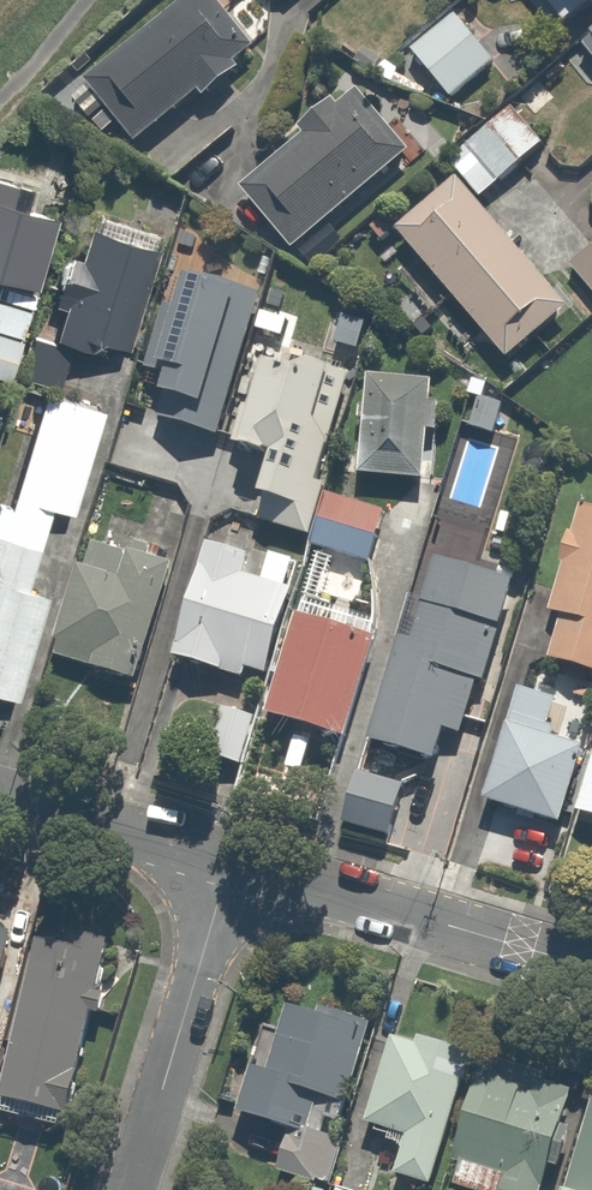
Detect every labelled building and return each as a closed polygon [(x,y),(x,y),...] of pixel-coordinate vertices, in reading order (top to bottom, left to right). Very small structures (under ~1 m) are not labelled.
[(264,62),(216,0),(192,0),(83,86),(134,150),(206,93),(213,102),(264,62)] [(582,9),(591,0),(575,0),(582,9)] [(512,64),(466,8),(410,55),(456,111),(512,64)] [(301,123),(308,131),(239,186),(290,250),(412,152),(361,88),(341,104),(340,105),(334,96),(301,123)] [(509,104),(452,159),(488,196),(545,141),(509,104)] [(47,288),(71,218),(32,205),(36,194),(0,183),(0,272),(47,288)] [(574,316),(465,183),(403,233),(512,367),(574,316)] [(58,304),(71,308),(62,338),(137,362),(177,236),(101,212),(88,254),(75,250),(58,304)] [(574,269),(591,289),(591,253),(574,269)] [(272,298),(188,276),(152,417),(236,438),(272,298)] [(18,381),(38,312),(0,301),(0,376),(18,381)] [(70,348),(33,338),(22,379),(59,389),(70,348)] [(354,373),(272,361),(242,451),(277,457),(257,523),(313,539),(354,373)] [(441,386),(370,381),(363,474),(434,479),(441,386)] [(517,404),(487,388),(467,424),(497,441),(517,404)] [(50,392),(14,506),(3,503),(0,513),(0,694),(26,702),(59,595),(38,588),(53,540),(73,546),(115,412),(50,392)] [(386,512),(328,497),(312,548),(370,565),(386,512)] [(552,660),(591,672),(591,509),(581,506),(548,617),(563,622),(552,660)] [(187,567),(96,538),(55,663),(146,693),(187,567)] [(251,554),(207,542),(173,660),(266,687),(294,590),(244,575),(251,554)] [(380,708),(388,711),(377,743),(444,766),(450,750),(475,758),(535,577),(443,547),(395,689),(388,687),(380,708)] [(394,638),(310,610),(275,715),(359,743),(394,638)] [(555,737),(564,708),(522,695),(487,803),(564,828),(589,748),(555,737)] [(245,767),(257,719),(221,708),(208,757),(245,767)] [(578,816),(591,820),(591,763),(578,816)] [(403,788),(358,775),(343,828),(388,841),(403,788)] [(0,932),(0,989),(13,935),(0,932)] [(68,1113),(107,944),(73,936),(70,948),(39,941),(2,1098),(68,1113)] [(381,1029),(293,1005),(276,1070),(257,1065),(245,1111),(302,1126),(288,1178),(334,1189),(347,1141),(329,1136),(339,1097),(362,1103),(381,1029)] [(430,1045),(400,1037),(375,1125),(417,1137),(407,1173),(444,1183),(480,1056),(431,1042),(430,1045)] [(582,1126),(572,1123),(581,1088),(492,1064),(458,1189),(462,1189),(553,1189),(559,1167),(570,1170),(582,1126)] [(574,1189),(591,1189),(591,1123),(574,1189)]
